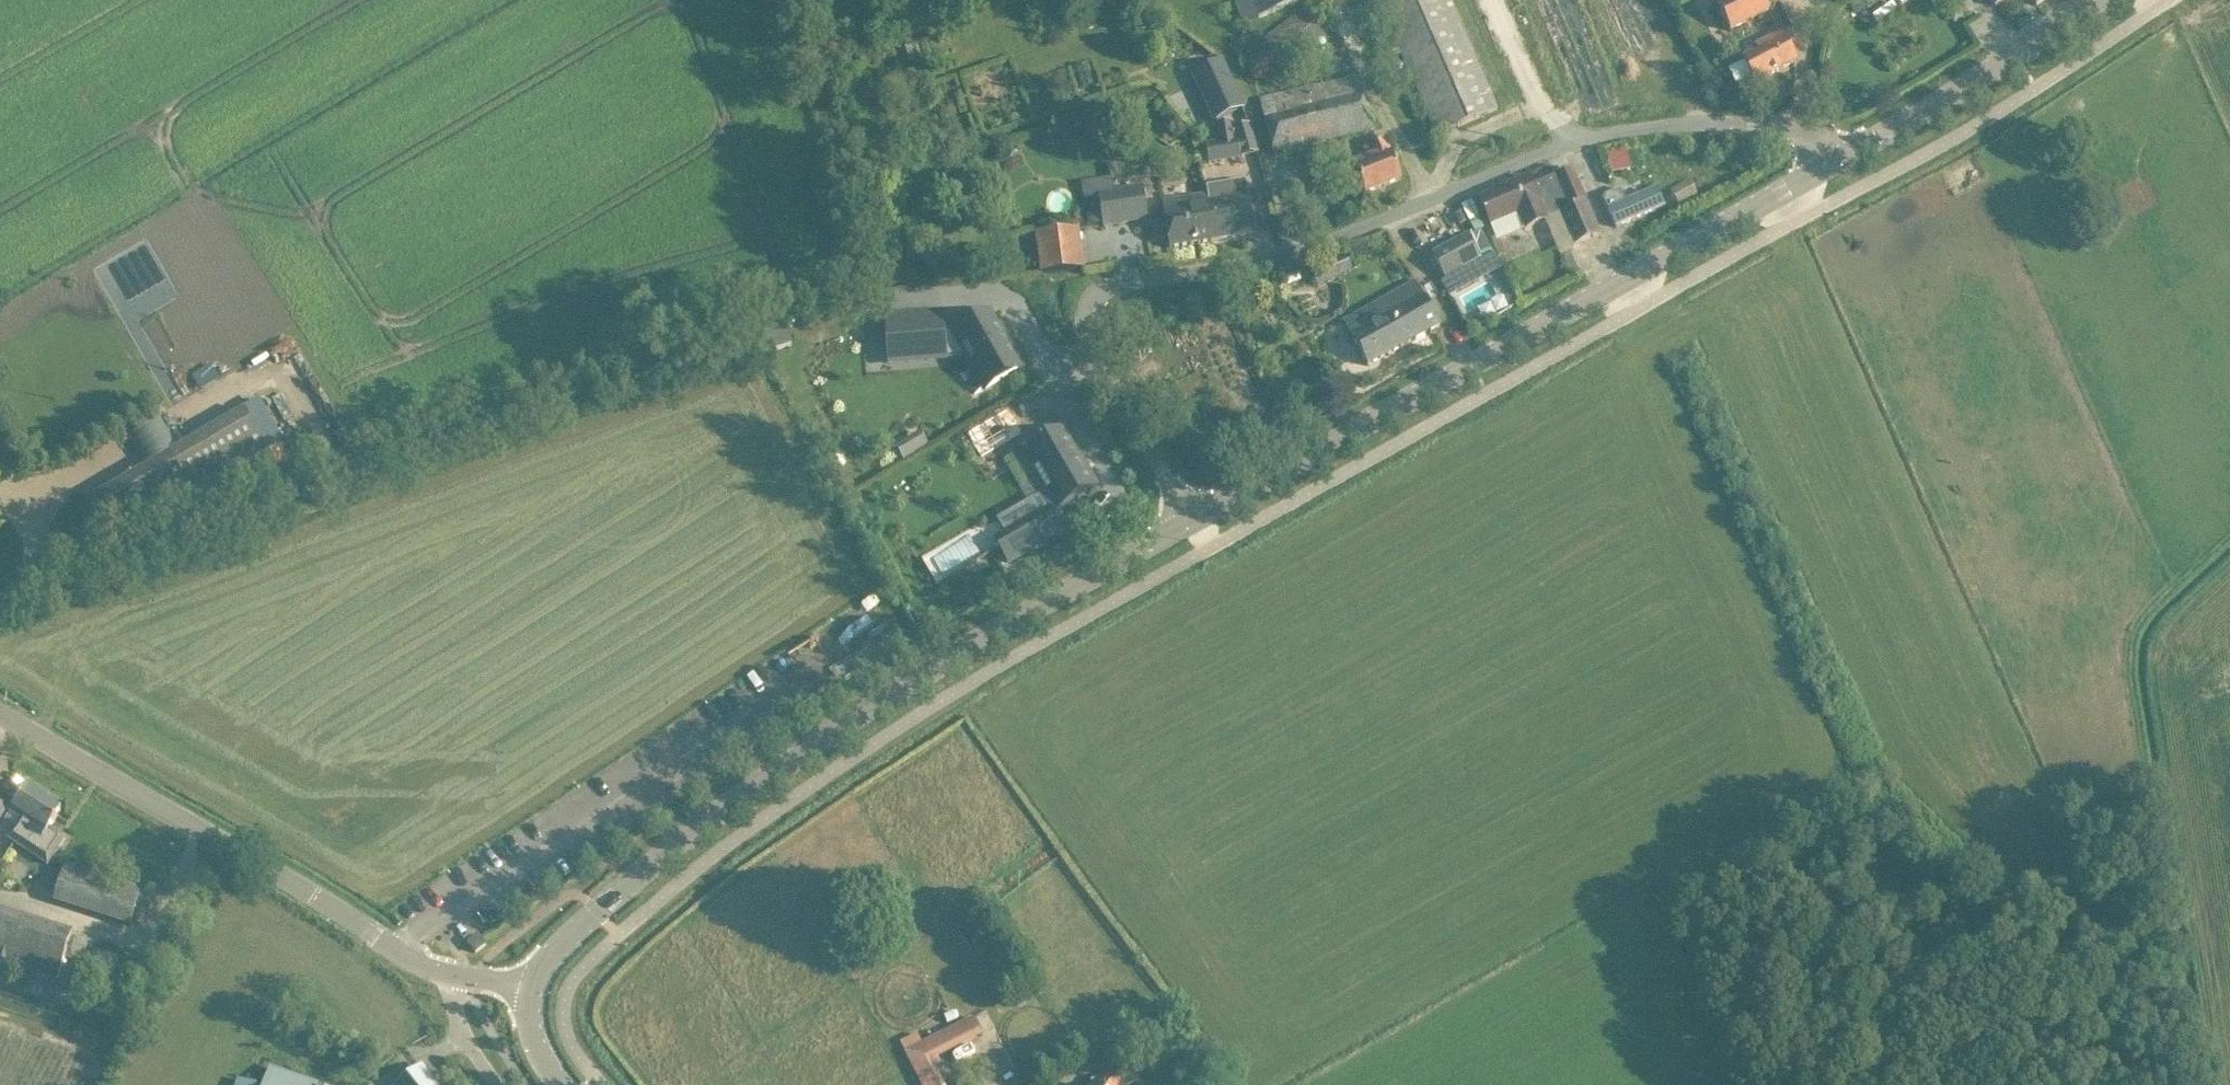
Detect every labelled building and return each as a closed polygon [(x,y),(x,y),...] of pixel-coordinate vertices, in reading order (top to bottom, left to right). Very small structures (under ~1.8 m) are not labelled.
[(1257,19),(1302,0),(1249,0),(1257,19)] [(1439,136),(1497,110),(1449,0),(1380,0),(1439,136)] [(1720,11),(1730,31),(1769,11),(1763,0),(1720,0),(1722,3),(1717,6),(1720,11)] [(1229,46),(1257,82),(1279,66),(1283,71),(1325,37),(1302,9),(1260,42),(1251,30),(1229,46)] [(1743,60),(1755,83),(1796,62),(1781,34),(1756,47),(1758,53),(1743,60)] [(1197,74),(1211,123),(1240,115),(1227,66),(1197,74)] [(1269,133),(1274,154),(1375,129),(1357,77),(1261,99),(1269,133)] [(1080,120),(1072,122),(1075,131),(1083,128),(1080,120)] [(1204,145),(1208,164),(1258,153),(1249,124),(1234,128),(1233,121),(1214,126),(1218,142),(1204,145)] [(1353,165),(1365,194),(1401,180),(1385,141),(1369,147),(1373,157),(1353,165)] [(1625,149),(1607,150),(1607,171),(1626,170),(1625,149)] [(1622,176),(1625,185),(1643,178),(1640,169),(1622,176)] [(1480,199),(1491,225),(1518,213),(1525,229),(1560,214),(1574,245),(1600,234),(1572,170),(1534,186),(1529,177),(1480,199)] [(1246,181),(1205,187),(1206,196),(1208,205),(1210,204),(1216,241),(1255,235),(1251,213),(1249,198),(1246,181)] [(1098,195),(1103,226),(1148,219),(1143,188),(1098,195)] [(1613,193),(1603,197),(1616,228),(1631,221),(1664,207),(1656,188),(1646,193),(1625,201),(1620,189),(1613,193)] [(1206,196),(1162,203),(1164,212),(1166,227),(1169,249),(1216,241),(1210,204),(1208,205),(1206,196)] [(1038,233),(1043,274),(1082,269),(1078,228),(1038,233)] [(1483,262),(1467,234),(1432,253),(1447,282),(1483,262)] [(1320,267),(1325,282),(1352,271),(1346,255),(1320,267)] [(1381,320),(1351,337),(1368,366),(1440,326),(1416,283),(1374,306),(1381,320)] [(942,314),(885,318),(888,350),(948,345),(948,357),(964,356),(982,388),(983,390),(1021,368),(990,315),(958,333),(953,323),(943,324),(942,314)] [(257,397),(242,406),(266,445),(268,448),(282,439),(257,397)] [(1018,402),(972,428),(985,451),(1031,425),(1018,402)] [(93,496),(115,535),(266,445),(242,406),(93,496)] [(1025,471),(1031,467),(1044,490),(1038,493),(1046,507),(1002,532),(1014,555),(1004,561),(1005,562),(1065,527),(1055,510),(1073,500),(1071,497),(1091,486),(1061,435),(1042,445),(1040,441),(1016,455),(1025,471)] [(8,839),(48,865),(66,838),(50,828),(64,807),(29,784),(10,813),(20,820),(8,839)] [(54,901),(131,926),(142,891),(65,866),(54,901)] [(73,933),(0,910),(0,965),(57,983),(65,958),(82,963),(87,945),(71,940),(73,933)] [(468,943),(476,953),(486,945),(483,943),(478,936),(468,943)] [(981,1034),(972,1016),(903,1051),(920,1084),(945,1084),(932,1060),(981,1034)] [(71,1022),(62,1019),(59,1028),(67,1031),(71,1022)] [(77,1024),(73,1033),(81,1036),(85,1027),(77,1024)] [(1138,1080),(1131,1066),(1101,1081),(1099,1078),(1091,1082),(1093,1084),(1128,1084),(1138,1080)] [(423,1068),(401,1084),(436,1084),(423,1068)] [(270,1069),(265,1084),(316,1084),(270,1069)]
